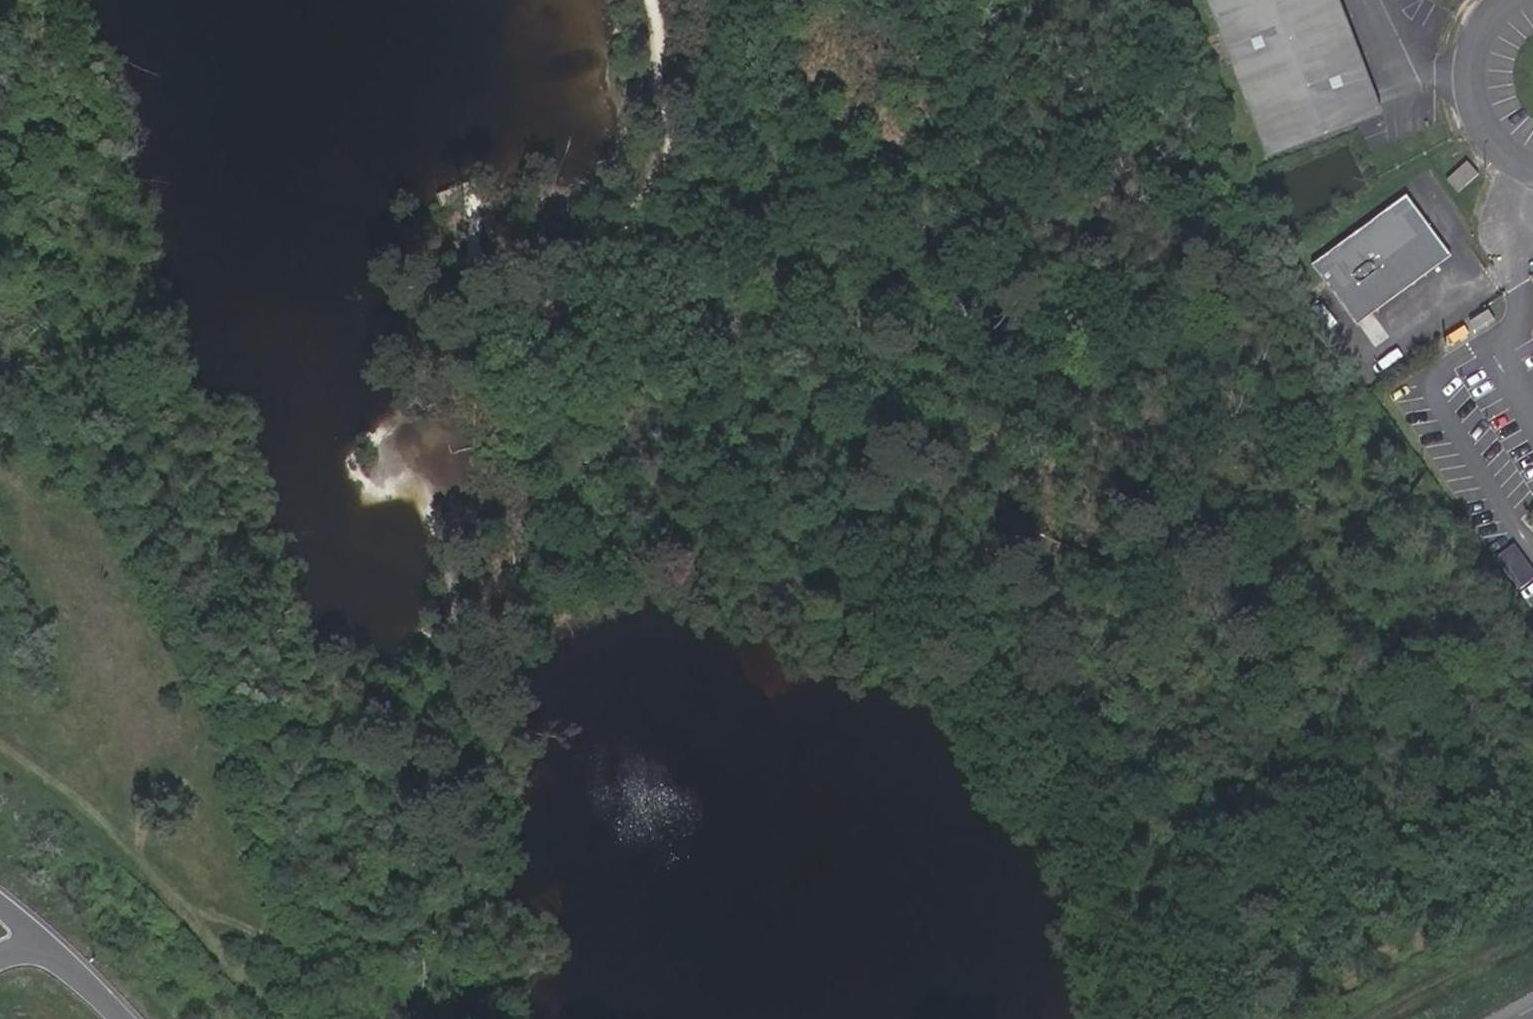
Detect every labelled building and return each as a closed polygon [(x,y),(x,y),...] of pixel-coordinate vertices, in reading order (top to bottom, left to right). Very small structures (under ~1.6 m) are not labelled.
[(1265,156),(1380,115),(1339,0),(1209,0),(1265,156)] [(1458,192),(1480,174),(1467,160),(1446,178),(1458,192)] [(1431,251),(1434,235),(1404,196),(1312,264),(1355,322),(1429,269),(1431,251)] [(1431,251),(1429,269),(1447,254),(1434,235),(1431,251)]
